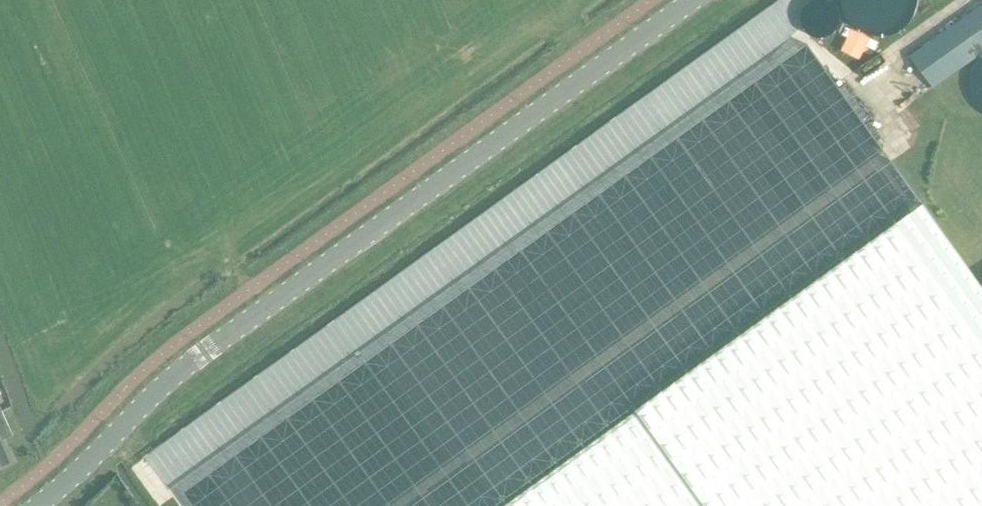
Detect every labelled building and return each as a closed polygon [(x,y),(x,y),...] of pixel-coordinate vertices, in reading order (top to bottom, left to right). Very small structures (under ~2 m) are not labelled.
[(911,56),(933,87),(981,53),(981,6),(911,56)] [(898,225),(981,341),(981,286),(924,206),(898,225)] [(506,505),(981,505),(981,341),(898,225),(506,505)] [(0,406),(0,469),(14,462),(4,439),(14,435),(1,406),(0,406)]
